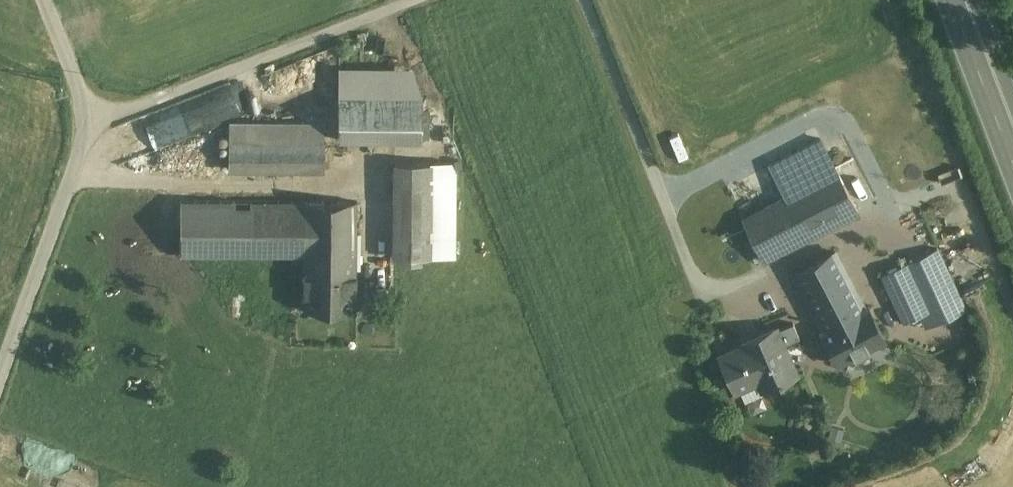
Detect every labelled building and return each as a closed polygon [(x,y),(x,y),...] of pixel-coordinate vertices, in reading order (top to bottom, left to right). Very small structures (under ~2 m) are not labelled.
[(413,69),(339,68),(338,141),(422,142),(422,98),(413,69)] [(210,94),(127,118),(137,151),(220,128),(210,94)] [(324,123),(229,122),(229,170),(324,170),(324,123)] [(843,185),(820,140),(769,166),(786,197),(743,220),(749,233),(843,185)] [(429,163),(394,162),(394,257),(428,257),(429,163)] [(452,163),(429,163),(428,257),(456,258),(456,172),(452,163)] [(843,185),(749,233),(763,261),(857,213),(843,185)] [(250,208),(235,207),(235,201),(181,200),(181,255),(250,255),(250,208)] [(306,201),(250,201),(250,208),(250,255),(305,256),(306,202),(306,201)] [(356,202),(306,202),(305,256),(355,256),(356,202)] [(938,251),(906,265),(928,311),(920,315),(925,328),(965,310),(938,251)] [(835,254),(796,274),(813,308),(825,330),(864,309),(835,254)] [(355,256),(305,256),(305,310),(355,310),(355,256)] [(906,264),(882,275),(904,322),(920,315),(928,311),(906,265),(906,264)] [(825,330),(822,332),(838,363),(883,339),(867,308),(825,330)] [(761,340),(721,357),(735,389),(758,378),(763,390),(795,375),(782,345),(799,338),(793,323),(776,331),(774,328),(758,334),(761,340)]
